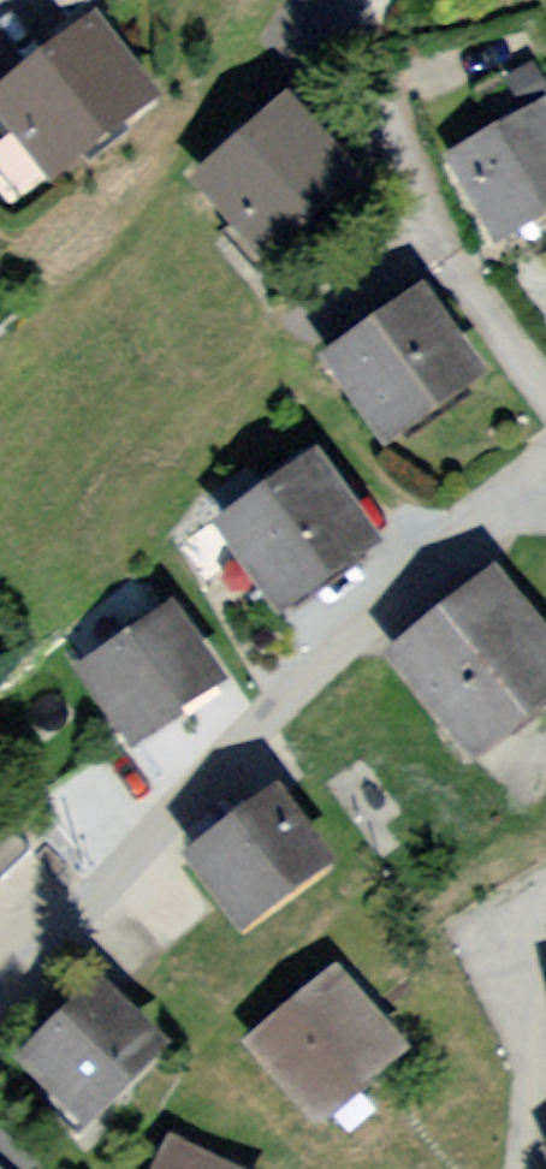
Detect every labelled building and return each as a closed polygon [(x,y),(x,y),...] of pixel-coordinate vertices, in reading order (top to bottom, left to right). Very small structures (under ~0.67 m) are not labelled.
[(85,7),(0,80),(0,124),(46,177),(153,86),(85,7)] [(300,107),(204,187),(290,290),(386,210),(300,107)] [(465,162),(524,256),(545,242),(545,112),(465,162)] [(424,294),(321,370),(393,468),(497,391),(424,294)] [(333,459),(228,542),(297,630),(402,547),(333,459)] [(496,586),(388,675),(482,789),(545,737),(545,646),(496,586)] [(169,608),(70,680),(137,770),(235,698),(169,608)] [(8,656),(0,648),(0,664),(8,656)] [(278,809),(172,882),(230,966),(337,893),(278,809)] [(41,862),(0,816),(0,898),(41,862)] [(334,966),(246,1047),(328,1136),(416,1055),(334,966)] [(94,992),(11,1080),(86,1149),(168,1061),(94,992)] [(162,1168),(233,1168),(174,1142),(162,1168)]
